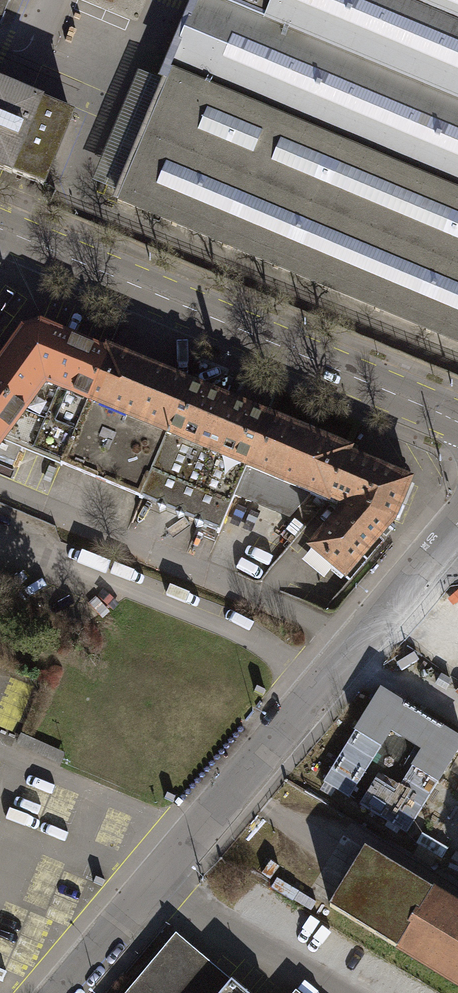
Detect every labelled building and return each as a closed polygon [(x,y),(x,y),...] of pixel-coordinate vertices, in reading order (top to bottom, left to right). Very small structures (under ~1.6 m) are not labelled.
[(163,78),(168,80),(118,199),(457,342),(457,0),(196,0),(163,78)] [(11,173),(12,171),(44,184),(72,118),(39,104),(40,103),(0,86),(0,168),(11,173)] [(107,355),(41,327),(24,331),(0,364),(0,456),(14,462),(20,449),(60,466),(61,465),(70,443),(107,355)] [(61,465),(140,499),(189,384),(109,350),(107,355),(70,443),(61,465)] [(235,494),(268,417),(189,384),(140,499),(219,532),(235,494)] [(348,450),(268,417),(235,494),(290,517),(309,493),(326,501),(346,454),(348,450)] [(346,454),(326,501),(328,502),(329,499),(348,507),(336,523),(334,522),(311,549),(345,577),(393,521),(409,481),(346,454)] [(406,832),(457,748),(457,736),(382,689),(324,782),(350,798),(392,731),(422,749),(396,791),(376,778),(360,804),(406,832)] [(365,849),(330,906),(457,985),(457,906),(365,849)] [(125,992),(247,992),(176,933),(125,992)]
